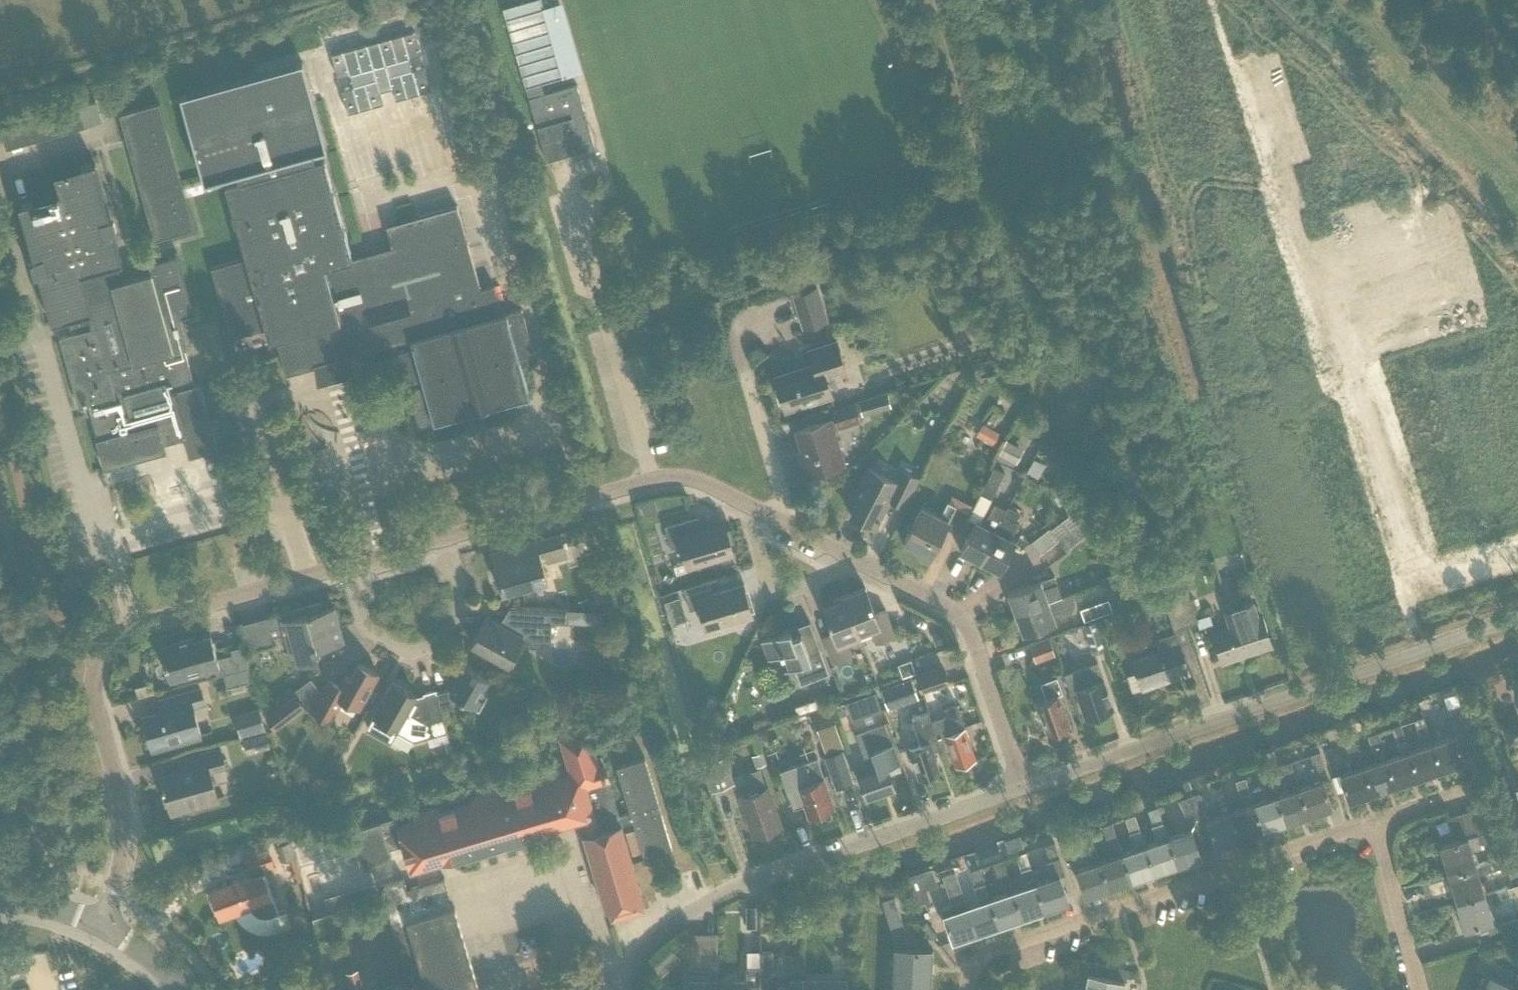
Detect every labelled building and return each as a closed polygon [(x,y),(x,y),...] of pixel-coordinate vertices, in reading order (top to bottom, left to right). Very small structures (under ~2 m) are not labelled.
[(565,76),(543,0),(527,0),(507,6),(530,86),(565,76)] [(336,95),(425,70),(419,47),(330,71),(336,95)] [(520,360),(535,356),(522,307),(503,313),(494,284),(481,288),(457,205),(386,225),(392,246),(353,257),(324,156),(314,159),(312,150),(327,146),(302,61),(180,96),(205,181),(237,172),(239,180),(226,184),(235,216),(231,217),(235,231),(238,230),(246,257),(211,267),(231,337),(266,327),(270,341),(276,340),(286,374),(411,339),(423,384),(408,388),(419,426),(434,422),(530,395),(520,360)] [(528,98),(546,161),(595,147),(577,84),(528,98)] [(195,229),(159,104),(121,115),(156,240),(195,229)] [(60,193),(19,204),(23,219),(52,321),(67,317),(72,334),(60,337),(69,368),(71,374),(72,378),(80,405),(80,406),(89,404),(99,439),(97,439),(105,468),(166,451),(164,443),(184,437),(189,456),(219,448),(200,383),(195,384),(185,349),(188,348),(180,318),(195,314),(178,255),(149,263),(151,270),(127,277),(122,278),(118,263),(123,262),(99,177),(95,162),(55,173),(60,193)] [(817,287),(793,294),(803,327),(827,319),(817,287)] [(776,376),(786,409),(816,400),(816,401),(831,397),(826,377),(845,372),(836,342),(810,350),(815,364),(776,376)] [(315,362),(319,383),(358,371),(350,353),(315,362)] [(862,415),(891,406),(887,394),(859,402),(862,415)] [(801,457),(806,475),(839,465),(834,449),(839,447),(834,429),(861,420),(855,401),(832,408),(835,418),(797,430),(805,456),(801,457)] [(976,435),(993,445),(1000,432),(982,423),(976,435)] [(1016,464),(1023,450),(1006,441),(999,455),(1016,464)] [(218,454),(208,457),(211,468),(222,465),(218,454)] [(1034,459),(1027,473),(1037,478),(1044,464),(1034,459)] [(991,499),(1004,472),(994,466),(980,493),(991,499)] [(859,500),(851,515),(875,527),(889,498),(904,505),(918,477),(903,470),(897,481),(869,467),(854,497),(859,500)] [(222,468),(212,471),(215,482),(226,479),(222,468)] [(1078,494),(1068,475),(1049,486),(1059,504),(1078,494)] [(904,542),(931,555),(945,526),(957,533),(972,504),(952,493),(941,515),(922,506),(904,542)] [(654,500),(641,503),(644,516),(657,512),(654,500)] [(1006,509),(995,503),(984,524),(977,520),(961,551),(981,561),(1003,518),(1009,507),(1008,506),(1006,509)] [(1009,507),(1003,518),(981,561),(1000,571),(1016,540),(1010,537),(1017,522),(1014,521),(1019,512),(1009,507)] [(1071,514),(1050,530),(1058,540),(1078,524),(1071,514)] [(681,545),(688,567),(733,554),(724,522),(694,531),(690,518),(665,526),(671,548),(681,545)] [(1085,534),(1084,533),(1078,524),(1058,540),(1065,549),(1085,534)] [(589,550),(582,527),(491,552),(502,594),(548,581),(542,560),(546,559),(547,562),(589,550)] [(1015,612),(1048,600),(1062,595),(1055,575),(1008,592),(1015,612)] [(752,615),(743,584),(713,593),(709,580),(683,588),(690,610),(700,607),(707,629),(752,615)] [(844,595),(858,632),(870,628),(875,642),(895,635),(885,609),(875,613),(865,587),(844,595)] [(1175,592),(1186,624),(1198,620),(1187,588),(1175,592)] [(1062,595),(1048,600),(1015,612),(1023,633),(1056,621),(1054,618),(1060,615),(1061,619),(1069,615),(1073,608),(1075,600),(1073,592),(1062,595)] [(1163,596),(1173,628),(1186,624),(1175,592),(1163,596)] [(679,595),(664,600),(669,616),(684,611),(679,595)] [(844,595),(833,599),(835,602),(824,606),(833,632),(823,636),(832,662),(852,654),(847,640),(859,635),(858,632),(844,595)] [(1084,620),(1113,610),(1108,598),(1080,609),(1084,620)] [(1272,644),(1262,615),(1258,616),(1253,601),(1225,611),(1230,626),(1212,632),(1222,661),(1272,644)] [(344,640),(334,605),(319,610),(317,602),(241,623),(249,652),(274,645),(273,640),(291,635),(298,663),(321,657),(318,648),(344,640)] [(1157,602),(1146,605),(1149,614),(1160,611),(1157,602)] [(511,605),(500,623),(487,615),(480,627),(475,636),(471,643),(493,655),(492,658),(500,662),(501,660),(509,664),(515,653),(518,648),(523,638),(552,640),(553,621),(568,623),(569,609),(511,605)] [(1084,624),(1093,653),(1106,648),(1097,619),(1084,624)] [(794,665),(801,683),(830,672),(810,621),(761,639),(768,658),(779,654),(785,669),(794,665)] [(1159,651),(1132,660),(1136,672),(1128,674),(1134,691),(1189,672),(1179,644),(1175,632),(1155,639),(1159,651)] [(194,640),(193,636),(163,645),(167,660),(165,660),(170,680),(215,668),(217,675),(224,673),(228,687),(250,681),(246,667),(249,666),(243,645),(231,648),(232,653),(218,657),(211,635),(194,640)] [(1036,662),(1055,655),(1050,639),(1030,646),(1036,662)] [(483,688),(490,676),(459,659),(456,666),(458,667),(454,675),(447,671),(444,671),(448,685),(437,689),(443,710),(453,707),(460,695),(479,706),(488,690),(483,688)] [(379,673),(359,662),(350,678),(345,675),(340,684),(330,679),(312,710),(325,717),(338,696),(359,708),(379,673)] [(1087,717),(1090,716),(1093,717),(1101,715),(1102,711),(1112,708),(1109,701),(1111,700),(1098,662),(1065,674),(1065,673),(1064,673),(1070,692),(1078,689),(1087,717)] [(943,665),(916,674),(922,689),(948,681),(943,665)] [(1049,733),(1069,726),(1058,694),(1062,693),(1056,677),(1042,682),(1047,697),(1036,701),(1040,714),(1042,713),(1049,733)] [(888,709),(918,698),(911,678),(881,689),(888,709)] [(373,715),(367,726),(391,740),(398,729),(417,740),(432,735),(448,731),(436,689),(416,694),(393,681),(373,715)] [(146,684),(135,687),(138,696),(149,693),(146,684)] [(143,710),(145,718),(153,745),(199,732),(192,706),(205,702),(201,688),(159,700),(161,705),(143,710)] [(875,692),(845,703),(851,720),(881,709),(875,692)] [(276,728),(305,706),(295,694),(267,716),(276,728)] [(807,702),(796,706),(799,714),(810,710),(807,702)] [(952,749),(957,765),(974,759),(967,739),(969,738),(957,704),(944,708),(947,715),(932,720),(929,711),(912,717),(921,743),(908,748),(912,759),(913,758),(920,778),(939,771),(935,759),(936,758),(933,750),(942,748),(946,751),(952,749)] [(1460,704),(1446,709),(1453,727),(1467,722),(1460,704)] [(241,736),(266,730),(260,708),(236,714),(241,736)] [(1409,750),(1418,777),(1441,769),(1432,742),(1433,742),(1423,714),(1414,718),(1424,745),(1409,750)] [(891,742),(884,722),(866,728),(873,748),(891,742)] [(1386,758),(1395,785),(1418,777),(1409,750),(1400,723),(1391,726),(1400,753),(1386,758)] [(1517,738),(1517,723),(1504,727),(1509,741),(1517,738)] [(838,725),(814,733),(821,754),(845,746),(838,725)] [(584,836),(605,907),(608,907),(612,919),(644,910),(641,897),(643,896),(622,824),(633,821),(644,858),(673,849),(645,756),(617,765),(630,811),(619,814),(604,764),(599,765),(588,729),(560,738),(570,774),(554,779),(553,773),(529,780),(530,786),(497,795),(496,790),(472,797),(473,803),(439,813),(438,807),(414,814),(416,820),(398,825),(396,817),(351,831),(363,868),(392,859),(389,848),(403,844),(411,869),(583,818),(588,834),(584,836)] [(1363,766),(1372,793),(1395,785),(1386,758),(1377,730),(1368,733),(1376,761),(1363,766)] [(247,754),(270,747),(266,733),(243,739),(247,754)] [(1441,769),(1465,761),(1455,734),(1433,742),(1432,742),(1441,769)] [(1363,766),(1353,738),(1344,741),(1348,752),(1343,754),(1348,771),(1340,774),(1349,801),(1372,793),(1363,766)] [(859,774),(866,796),(895,786),(887,765),(899,761),(892,743),(873,749),(879,767),(859,774)] [(159,769),(162,776),(171,810),(217,796),(210,769),(226,764),(221,747),(178,759),(180,763),(159,769)] [(825,756),(835,788),(854,782),(843,750),(825,756)] [(1312,769),(1322,766),(1317,751),(1307,754),(1312,769)] [(725,756),(702,764),(712,791),(734,782),(725,756)] [(818,758),(781,770),(794,808),(805,804),(809,816),(834,808),(823,778),(824,777),(818,758)] [(1281,763),(1290,790),(1277,795),(1268,768),(1267,768),(1286,822),(1308,814),(1290,760),(1281,763)] [(1308,814),(1332,806),(1323,779),(1300,787),(1291,760),(1290,760),(1308,814)] [(755,790),(741,795),(755,835),(781,827),(766,786),(760,768),(749,772),(755,790)] [(1258,771),(1261,781),(1267,798),(1254,803),(1263,830),(1286,822),(1267,768),(1258,771)] [(1234,779),(1235,781),(1240,792),(1250,789),(1245,776),(1234,779)] [(1189,793),(1197,816),(1207,812),(1199,789),(1189,793)] [(1194,809),(1196,816),(1197,816),(1189,793),(1180,796),(1185,812),(1194,809)] [(1218,801),(1223,813),(1207,819),(1216,846),(1240,838),(1231,811),(1226,798),(1218,801)] [(1231,811),(1240,838),(1263,830),(1254,803),(1231,811)] [(1484,805),(1472,809),(1480,833),(1491,829),(1484,805)] [(1145,845),(1155,872),(1178,864),(1168,837),(1158,806),(1148,810),(1153,824),(1152,825),(1158,841),(1145,845)] [(1448,873),(1476,865),(1472,850),(1480,847),(1479,843),(1494,838),(1491,829),(1480,833),(1472,809),(1461,812),(1468,836),(1440,845),(1448,873)] [(1122,853),(1132,880),(1155,872),(1145,845),(1135,813),(1124,816),(1129,830),(1128,831),(1135,849),(1122,853)] [(1102,821),(1113,856),(1100,860),(1089,826),(1088,826),(1109,887),(1132,880),(1122,853),(1121,853),(1110,819),(1102,821)] [(1076,868),(1085,895),(1109,887),(1088,826),(1080,829),(1091,863),(1076,868)] [(1168,837),(1178,864),(1201,856),(1192,829),(1168,837)] [(1036,882),(1045,909),(1069,901),(1059,874),(1066,872),(1054,837),(1045,841),(1051,856),(1046,858),(1052,877),(1036,882)] [(290,841),(277,845),(282,860),(295,856),(290,841)] [(268,845),(244,853),(251,875),(253,874),(264,870),(276,866),(268,845)] [(1013,890),(1022,917),(1045,909),(1036,882),(1025,851),(1016,854),(1027,885),(1013,890)] [(999,875),(1008,871),(1003,856),(993,859),(999,875)] [(1457,901),(1484,892),(1480,879),(1490,876),(1488,871),(1502,867),(1500,858),(1476,865),(1448,873),(1457,901)] [(976,882),(985,879),(980,864),(970,867),(976,882)] [(279,911),(264,870),(253,874),(253,875),(240,879),(239,878),(210,888),(213,895),(211,896),(216,908),(217,908),(220,914),(250,904),(255,910),(261,914),(269,915),(279,911)] [(942,908),(953,940),(976,932),(967,905),(968,905),(957,872),(943,876),(952,904),(942,908)] [(443,877),(407,888),(403,876),(379,883),(405,968),(420,964),(427,989),(474,989),(479,988),(454,905),(453,905),(445,878),(445,876),(443,877)] [(1428,881),(1422,883),(1425,893),(1431,891),(1428,881)] [(1457,901),(1465,929),(1493,921),(1487,902),(1509,896),(1506,886),(1484,892),(1457,901)] [(927,890),(914,894),(918,906),(931,901),(927,890)] [(990,898),(999,925),(1022,917),(1013,890),(990,898)] [(335,894),(325,897),(329,910),(329,911),(339,908),(339,907),(335,894)] [(882,900),(896,947),(910,947),(894,896),(882,900)] [(967,905),(976,932),(999,925),(990,898),(968,905),(967,905)] [(803,911),(803,926),(818,926),(818,911),(803,911)] [(1500,922),(1504,936),(1517,932),(1517,917),(1500,922)] [(380,950),(371,921),(349,928),(358,957),(380,950)] [(932,948),(910,947),(896,947),(894,947),(893,968),(931,969),(932,948)] [(718,964),(702,964),(702,950),(689,950),(689,979),(705,979),(705,989),(718,989),(718,964)] [(761,950),(760,967),(746,967),(746,979),(733,979),(732,989),(760,989),(761,950)] [(760,989),(768,989),(769,976),(773,976),(774,950),(761,950),(760,989)] [(1084,989),(1123,989),(1125,980),(1126,980),(1129,968),(1077,957),(1075,969),(1088,972),(1084,989)] [(1483,989),(1517,989),(1517,972),(1481,958),(1477,969),(1490,974),(1483,989)] [(893,968),(892,989),(924,989),(930,989),(931,969),(893,968)] [(366,987),(364,987),(359,969),(347,972),(352,989),(367,989),(366,987)] [(791,986),(781,986),(777,989),(802,989),(802,979),(791,979),(791,986)]
